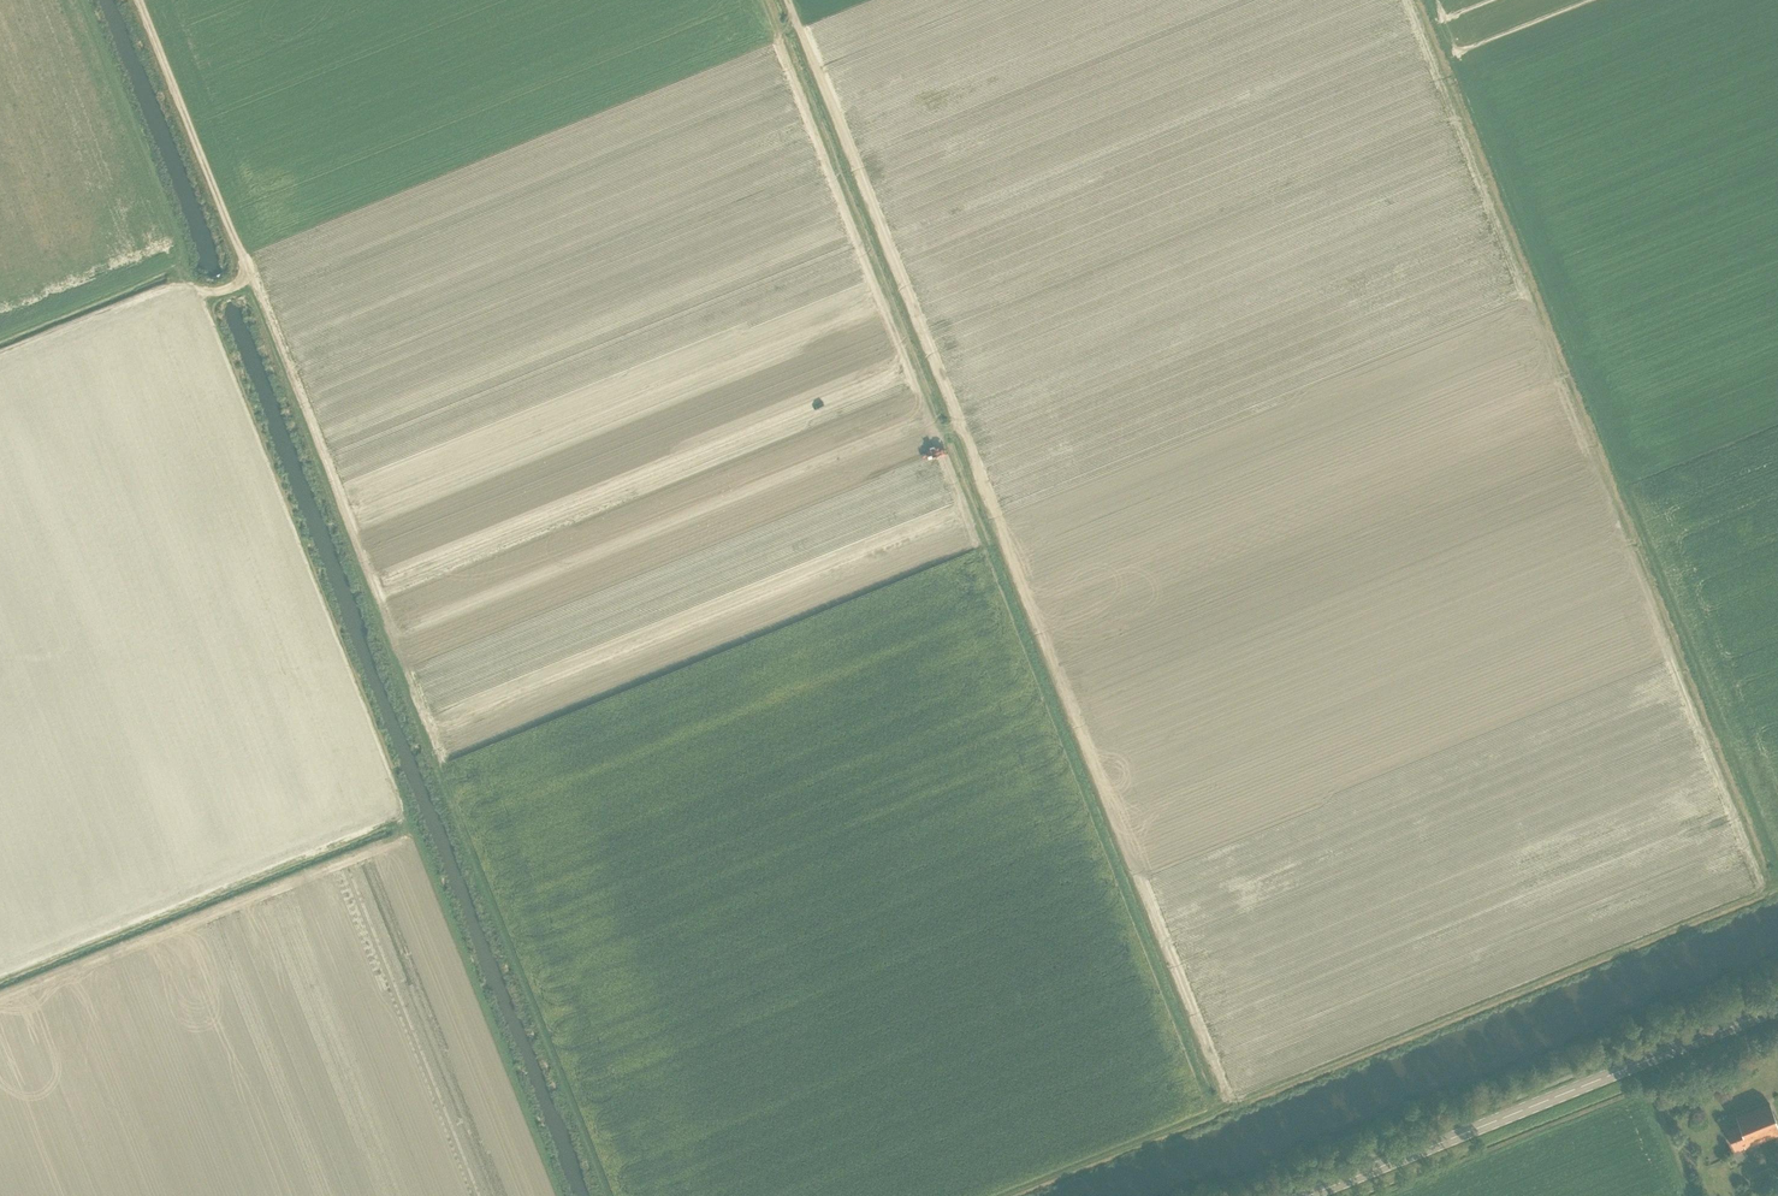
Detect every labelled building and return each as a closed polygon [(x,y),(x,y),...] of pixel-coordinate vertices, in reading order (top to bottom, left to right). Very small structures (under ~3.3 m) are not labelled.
[(1736,1149),(1745,1146),(1746,1148),(1777,1135),(1777,1121),(1771,1104),(1738,1117),(1741,1126),(1728,1131),(1736,1149)]
